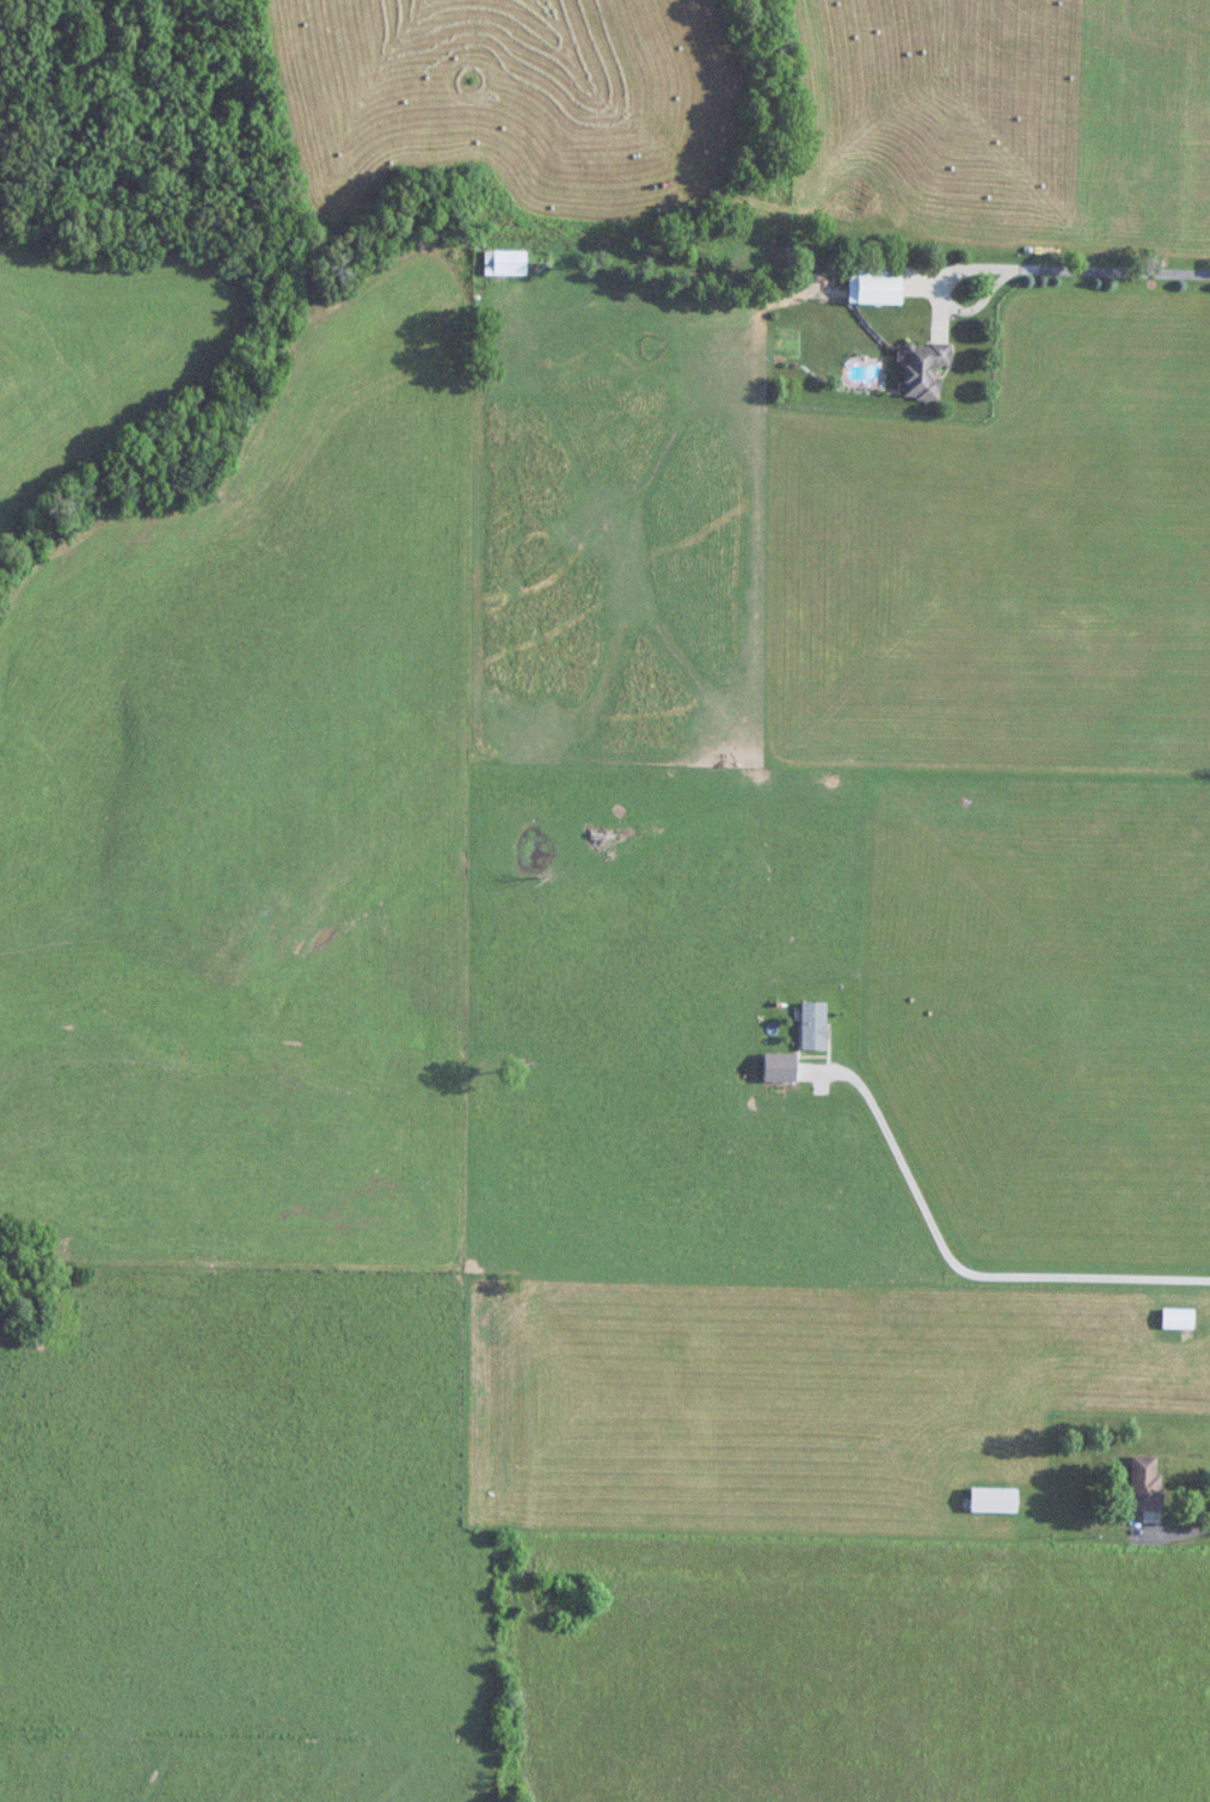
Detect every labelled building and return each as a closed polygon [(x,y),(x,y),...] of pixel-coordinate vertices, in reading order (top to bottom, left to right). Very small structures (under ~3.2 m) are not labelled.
[(527,253),(486,253),(486,276),(527,276),(527,253)] [(913,271),(913,302),(859,300),(862,271),(913,271)] [(914,339),(914,392),(950,392),(950,363),(959,363),(958,338),(914,339)] [(836,998),(836,1047),(812,1047),(811,999),(836,998)] [(1204,1306),(1204,1326),(1172,1326),(1172,1305),(1204,1306)] [(1167,1455),(1178,1506),(1141,1506),(1140,1454),(1167,1455)]
